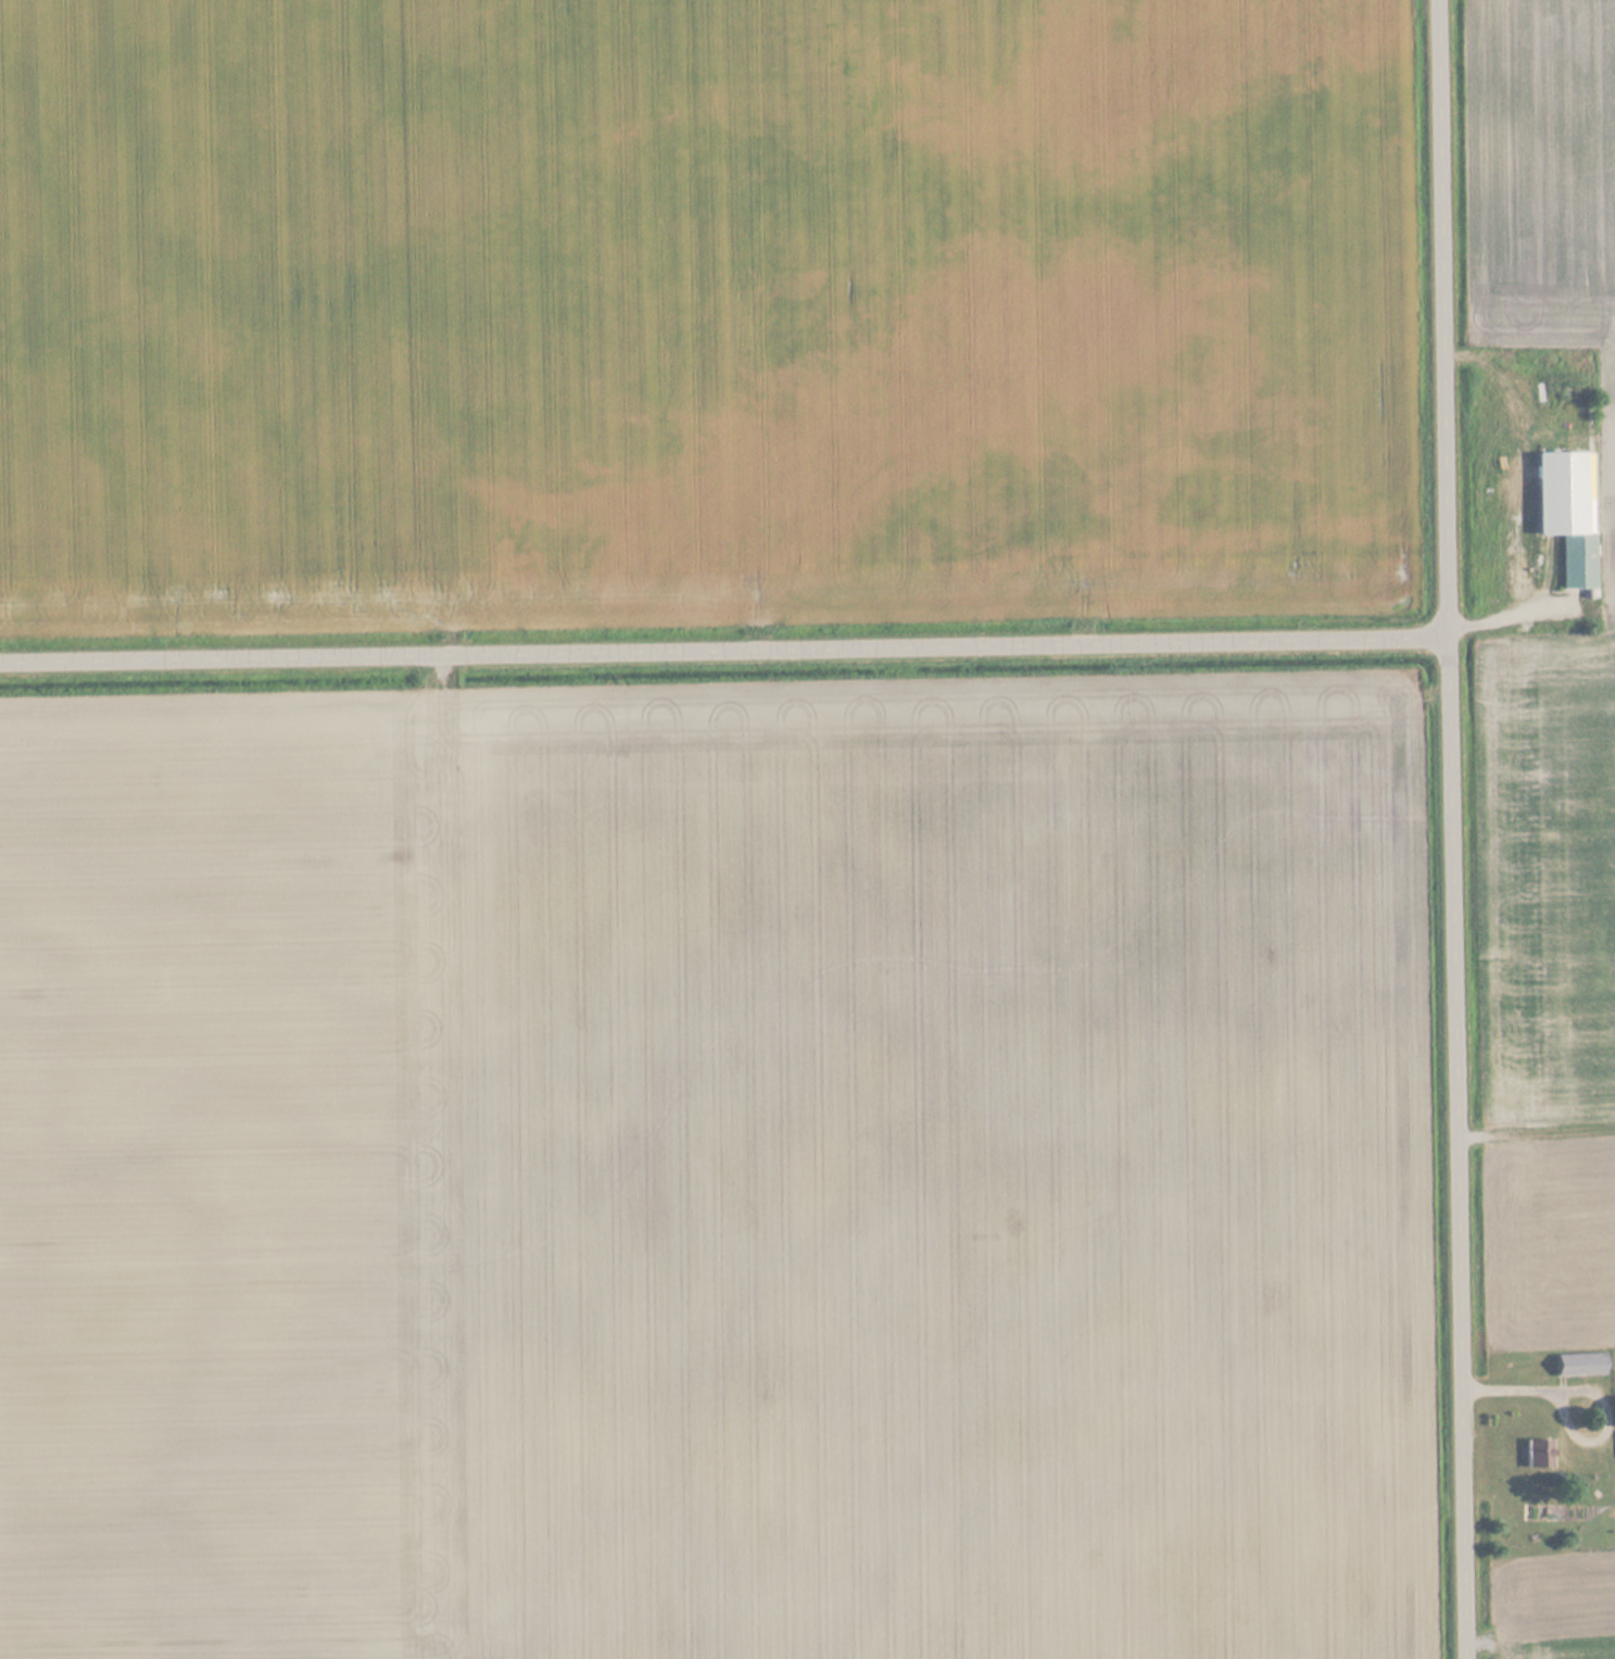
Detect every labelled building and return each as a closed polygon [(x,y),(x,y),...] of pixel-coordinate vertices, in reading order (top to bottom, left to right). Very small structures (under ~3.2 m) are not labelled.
[(1594,534),(1562,533),(1561,588),(1594,589),(1594,534)] [(1555,1355),(1555,1376),(1604,1376),(1604,1355),(1555,1355)] [(1551,1441),(1524,1441),(1524,1469),(1551,1469),(1551,1441)]
